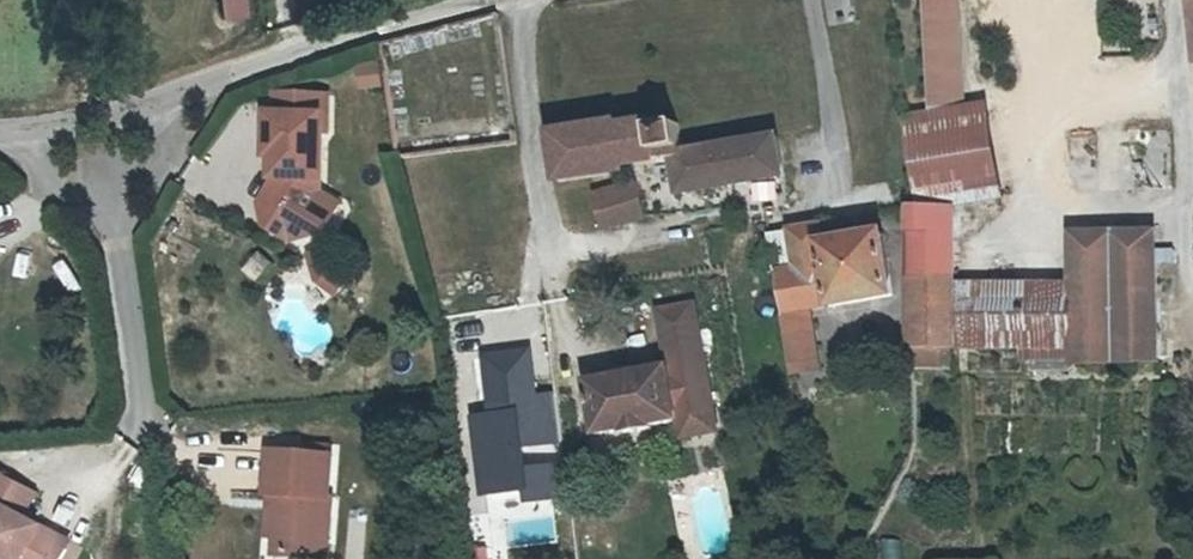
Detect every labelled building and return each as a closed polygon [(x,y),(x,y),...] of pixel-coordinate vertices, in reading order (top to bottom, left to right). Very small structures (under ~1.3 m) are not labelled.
[(223,19),(249,17),(248,0),(222,0),(223,19)] [(937,115),(963,112),(957,0),(931,0),(937,115)] [(356,51),(360,90),(388,88),(385,48),(356,51)] [(265,230),(291,243),(303,224),(320,195),(322,192),(325,132),(331,132),(333,95),(280,93),(278,128),(272,128),(270,152),(278,153),(277,174),(261,202),(265,230)] [(908,118),(917,206),(954,204),(1005,202),(1003,110),(963,112),(937,115),(908,118)] [(663,150),(685,147),(682,125),(659,129),(657,118),(552,134),(560,185),(627,175),(626,168),(665,163),(663,150)] [(780,133),(685,147),(663,150),(665,163),(673,163),(675,177),(677,190),(785,173),(780,133)] [(644,221),(637,186),(594,196),(601,230),(644,221)] [(348,221),(320,195),(303,224),(331,250),(339,248),(350,230),(348,221)] [(962,355),(958,289),(954,204),(917,206),(917,211),(908,213),(907,213),(916,373),(963,370),(962,355)] [(800,218),(801,230),(811,229),(809,217),(800,218)] [(787,325),(816,319),(899,304),(886,239),(822,250),(819,233),(771,241),(772,245),(787,325)] [(334,278),(326,253),(313,256),(321,285),(337,297),(343,288),(334,278)] [(1070,350),(1070,356),(1070,382),(1157,384),(1158,260),(1067,258),(1069,285),(1069,294),(1069,303),(1070,350)] [(962,355),(1070,356),(1070,350),(1069,303),(1069,294),(958,289),(962,355)] [(816,319),(787,325),(798,386),(825,380),(816,319)] [(683,342),(721,338),(719,323),(681,328),(683,342)] [(721,338),(683,342),(688,384),(605,394),(612,448),(642,443),(642,449),(668,446),(667,441),(696,439),(734,432),(721,338)] [(527,346),(475,353),(483,414),(471,416),(483,497),(531,490),(526,449),(561,444),(554,394),(534,397),(527,346)] [(340,553),(345,488),(340,488),(340,466),(281,459),(276,501),(280,501),(292,501),(287,545),(287,558),(319,558),(319,549),(340,553)] [(3,481),(0,479),(0,558),(67,558),(46,549),(40,546),(46,534),(29,525),(14,519),(9,516),(21,490),(3,481)] [(14,519),(29,525),(41,500),(21,490),(9,516),(14,519)] [(292,501),(280,501),(277,545),(287,545),(292,501)] [(67,558),(68,558),(73,547),(46,534),(40,546),(46,549),(67,558)] [(902,539),(881,540),(881,558),(903,558),(902,539)] [(319,558),(339,558),(340,553),(319,549),(319,558)]
